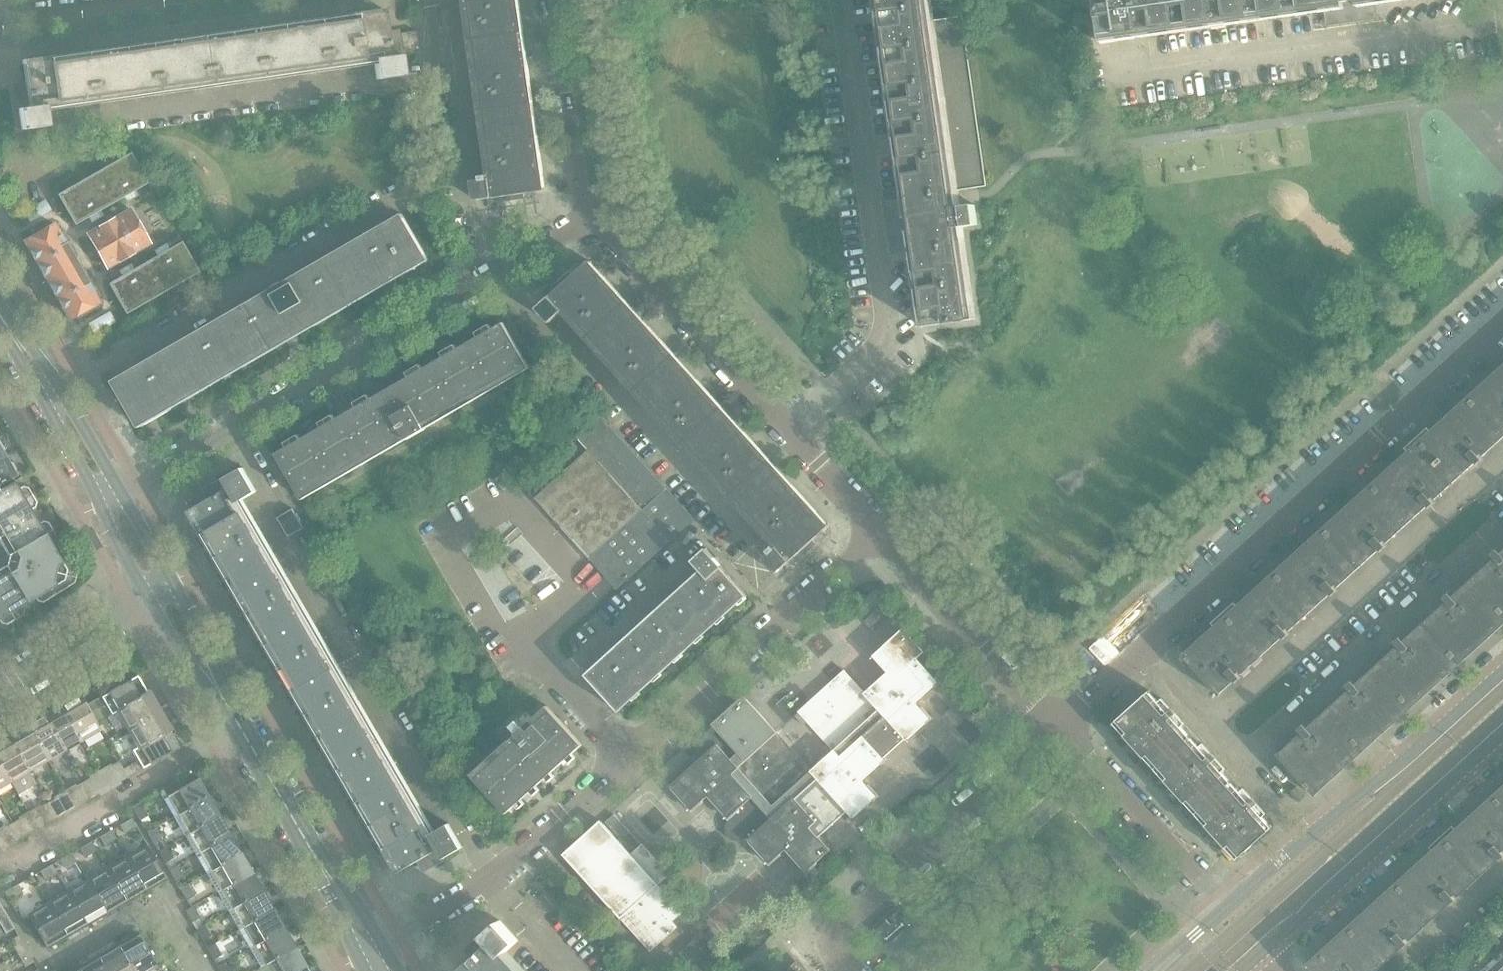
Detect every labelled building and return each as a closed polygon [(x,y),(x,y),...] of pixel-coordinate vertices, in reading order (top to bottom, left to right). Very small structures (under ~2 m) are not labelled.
[(523,49),(516,0),(464,0),(488,175),(481,176),(481,180),(473,181),(475,200),(545,190),(545,188),(543,188),(523,49)] [(961,16),(933,20),(931,0),(875,0),(903,198),(908,198),(910,210),(901,211),(904,227),(903,227),(901,229),(900,232),(901,234),(904,235),(906,235),(908,233),(909,231),(913,230),(916,249),(911,250),(921,326),(975,319),(963,227),(977,225),(974,205),(959,207),(957,190),(985,186),(961,16)] [(1101,43),(1323,11),(1323,6),(1335,5),(1336,13),(1352,11),(1353,13),(1356,14),(1358,14),(1360,12),(1360,9),(1359,7),(1357,6),(1356,6),(1355,2),(1367,0),(1095,0),(1101,43)] [(46,110),(353,66),(374,63),(376,79),(403,75),(400,54),(403,54),(402,50),(400,33),(387,35),(383,8),(22,60),(26,85),(13,87),(13,88),(15,100),(16,109),(18,108),(21,129),(48,126),(46,110)] [(418,48),(416,30),(400,33),(402,50),(418,48)] [(130,152),(112,162),(129,193),(148,182),(130,152)] [(129,193),(112,162),(94,173),(111,203),(129,193)] [(111,203),(94,173),(76,183),(93,214),(111,203)] [(93,214),(76,183),(57,194),(75,224),(93,214)] [(150,243),(130,208),(87,233),(102,259),(107,267),(150,243)] [(139,427),(391,282),(428,260),(402,214),(113,381),(139,427)] [(59,233),(74,225),(72,221),(70,217),(68,218),(55,226),(53,223),(24,240),(36,262),(66,245),(59,233)] [(181,241),(163,251),(180,282),(199,271),(181,241)] [(86,280),(78,266),(66,245),(36,262),(56,297),(86,280)] [(180,282),(163,251),(145,262),(162,292),(180,282)] [(825,525),(709,397),(589,264),(591,262),(589,261),(537,308),(550,322),(562,311),(597,350),(759,529),(773,545),(767,550),(770,553),(763,558),(776,573),(829,525),(827,523),(825,525)] [(162,292),(145,262),(127,272),(144,303),(162,292)] [(144,303),(127,272),(108,283),(126,313),(144,303)] [(99,302),(97,299),(110,292),(112,290),(109,285),(108,283),(93,292),(86,280),(56,297),(69,319),(99,302)] [(425,428),(444,417),(530,368),(503,322),(395,385),(398,389),(369,406),(367,401),(276,453),(302,499),(407,439),(425,429),(425,428)] [(1465,399),(1499,436),(1502,432),(1502,364),(1465,399)] [(1477,456),(1499,436),(1465,399),(1417,442),(1451,479),(1453,478),(1472,460),(1475,464),(1481,459),(1477,456)] [(666,488),(601,416),(577,437),(588,449),(534,498),(589,558),(666,488)] [(1429,499),(1440,489),(1442,492),(1455,480),(1453,478),(1451,479),(1417,442),(1369,486),(1403,523),(1424,504),(1427,508),(1433,503),(1429,499)] [(17,475),(14,471),(15,468),(12,462),(9,461),(6,456),(0,459),(0,484),(17,475)] [(435,831),(239,501),(256,491),(243,468),(224,478),(223,476),(216,480),(214,482),(205,487),(211,498),(188,511),(397,872),(420,859),(426,870),(437,864),(443,861),(445,860),(444,858),(462,847),(448,824),(435,831)] [(32,494),(28,487),(23,485),(19,488),(14,480),(0,489),(0,513),(32,494)] [(1381,542),(1403,523),(1369,486),(1320,529),(1354,567),(1376,547),(1379,551),(1385,546),(1381,542)] [(617,589),(686,526),(694,519),(666,488),(589,558),(617,589)] [(31,509),(35,507),(36,501),(32,494),(0,513),(0,536),(35,516),(31,509)] [(304,528),(295,513),(293,508),(277,517),(288,537),(304,528)] [(53,529),(48,522),(43,520),(39,522),(35,516),(0,536),(0,537),(10,554),(53,529)] [(77,572),(53,529),(10,554),(7,566),(28,601),(35,597),(37,601),(42,602),(74,582),(77,572)] [(1332,587),(1354,567),(1320,529),(1272,573),(1306,611),(1327,591),(1331,595),(1336,590),(1332,587)] [(620,710),(703,634),(745,596),(745,597),(747,595),(722,567),(722,566),(705,548),(691,560),(700,570),(599,662),(585,674),(619,711),(620,710)] [(1499,553),(1495,549),(1490,554),(1493,558),(1472,577),(1502,611),(1502,549),(1499,553)] [(7,566),(0,570),(0,595),(15,619),(23,614),(24,609),(21,605),(28,601),(7,566)] [(1284,630),(1306,611),(1272,573),(1224,617),(1258,654),(1279,635),(1282,639),(1288,634),(1284,630)] [(1502,618),(1502,611),(1472,577),(1451,597),(1447,593),(1442,597),(1445,601),(1423,622),(1457,659),(1502,618)] [(0,595),(0,621),(1,623),(7,624),(15,619),(0,595)] [(872,631),(888,616),(880,607),(864,621),(872,631)] [(1236,674),(1258,654),(1224,617),(1183,653),(1182,655),(1218,695),(1220,694),(1217,691),(1231,678),(1234,682),(1240,677),(1236,674)] [(1407,704),(1457,659),(1423,622),(1402,641),(1398,637),(1393,642),(1397,646),(1373,667),(1407,704)] [(717,743),(670,786),(687,805),(692,810),(702,801),(708,795),(728,818),(730,819),(727,822),(726,824),(725,828),(726,831),(727,834),(729,837),(731,839),(734,840),(737,841),(741,841),(744,840),(746,838),(747,839),(765,858),(769,863),(780,854),(785,849),(801,866),(806,871),(816,862),(830,850),(819,837),(846,811),(852,818),(854,816),(871,800),(876,796),(877,796),(867,785),(862,779),(880,763),(885,759),(883,757),(884,756),(904,738),(906,740),(925,723),(929,719),(930,718),(920,708),(915,702),(933,686),(938,681),(928,671),(917,658),(924,651),(903,627),(872,655),(887,672),(864,692),(844,669),(797,711),(833,750),(811,770),(807,766),(797,755),(756,709),(743,695),(712,723),(711,724),(723,737),(726,740),(719,746),(717,743)] [(1371,737),(1407,704),(1373,667),(1354,684),(1350,680),(1345,685),(1349,689),(1325,711),(1362,752),(1374,741),(1371,737)] [(118,711),(148,692),(139,676),(138,675),(86,704),(91,712),(105,704),(112,714),(118,711)] [(1154,768),(1193,733),(1161,698),(1158,701),(1150,693),(1150,692),(1149,690),(1112,723),(1114,725),(1130,742),(1126,745),(1134,754),(1138,750),(1154,768)] [(128,729),(160,710),(152,697),(151,698),(148,692),(118,711),(128,729)] [(91,712),(86,704),(80,693),(61,704),(82,739),(101,728),(91,712)] [(82,739),(61,704),(44,714),(65,749),(82,739)] [(506,813),(571,754),(582,744),(547,705),(531,719),(523,726),(517,718),(509,726),(516,733),(471,774),(506,813)] [(169,729),(166,724),(167,723),(160,710),(128,729),(138,746),(169,729)] [(1362,752),(1325,711),(1306,728),(1302,724),(1297,729),(1300,732),(1278,753),(1276,754),(1311,792),(1348,758),(1352,761),(1362,752)] [(65,749),(44,714),(26,724),(47,759),(65,749)] [(47,759),(26,724),(9,734),(29,770),(47,759)] [(128,776),(179,747),(169,729),(138,746),(132,750),(138,760),(124,768),(128,776)] [(1195,813),(1234,778),(1193,733),(1154,768),(1170,786),(1166,790),(1174,799),(1178,795),(1195,813)] [(9,734),(0,739),(0,760),(12,780),(29,770),(9,734)] [(0,760),(0,787),(12,780),(0,760)] [(128,776),(124,768),(119,761),(112,765),(110,764),(100,770),(111,789),(122,783),(120,781),(128,776)] [(111,789),(100,770),(89,776),(90,778),(83,782),(92,797),(99,793),(100,795),(111,789)] [(174,816),(209,796),(198,777),(181,786),(178,780),(164,788),(167,794),(162,797),(174,816)] [(1235,860),(1268,830),(1272,826),(1270,824),(1269,825),(1261,817),(1265,813),(1234,778),(1195,813),(1211,831),(1207,835),(1215,844),(1219,840),(1234,857),(1233,858),(1235,860)] [(92,797),(83,782),(76,786),(75,784),(65,790),(76,810),(87,804),(85,801),(92,797)] [(1490,796),(1502,811),(1502,785),(1490,796)] [(1305,797),(1295,787),(1290,792),(1299,802),(1305,797)] [(76,810),(65,790),(54,796),(55,798),(48,802),(57,817),(64,814),(65,816),(76,810)] [(185,835),(220,815),(209,796),(174,816),(185,835)] [(1490,796),(1455,828),(1452,825),(1439,837),(1474,875),(1495,857),(1498,860),(1502,855),(1502,854),(1501,852),(1502,849),(1502,811),(1490,796)] [(148,815),(140,801),(132,806),(140,820),(148,815)] [(57,817),(48,802),(41,806),(40,804),(29,810),(41,830),(51,824),(50,821),(57,817)] [(41,830),(29,810),(18,817),(19,819),(12,823),(21,838),(28,834),(30,836),(41,830)] [(630,832),(613,814),(604,822),(621,840),(630,832)] [(196,854),(231,833),(220,815),(185,835),(196,854)] [(137,826),(132,818),(120,825),(125,833),(137,826)] [(683,911),(658,884),(670,874),(642,843),(640,842),(630,851),(629,852),(600,820),(562,854),(650,951),(677,927),(672,921),(683,911)] [(12,823),(6,827),(4,824),(0,827),(0,842),(5,850),(16,844),(15,842),(21,838),(12,823)] [(162,839),(155,827),(147,832),(154,844),(162,839)] [(116,838),(111,829),(99,836),(104,845),(116,838)] [(639,843),(630,832),(621,840),(630,851),(639,843)] [(206,872),(242,852),(231,833),(196,854),(206,872)] [(1474,875),(1439,837),(1429,846),(1432,849),(1393,884),(1425,920),(1446,901),(1449,904),(1455,899),(1452,896),(1474,875)] [(96,849),(92,841),(80,848),(85,856),(96,849)] [(166,876),(147,845),(127,857),(145,888),(154,883),(155,886),(164,881),(162,878),(166,876)] [(173,858),(166,846),(158,851),(165,862),(173,858)] [(77,861),(72,852),(60,859),(65,867),(77,861)] [(217,891),(252,871),(242,852),(206,872),(217,891)] [(145,888),(127,857),(107,868),(126,900),(134,895),(135,897),(144,892),(143,890),(145,888)] [(57,872),(52,864),(40,871),(45,879),(57,872)] [(184,876),(177,865),(169,869),(175,881),(184,876)] [(126,900),(107,868),(87,879),(106,911),(114,906),(116,909),(124,904),(123,901),(126,900)] [(228,910),(263,890),(252,871),(217,891),(228,910)] [(106,911),(87,879),(68,891),(86,922),(94,918),(96,920),(105,915),(103,913),(106,911)] [(23,892),(18,883),(4,891),(9,900),(23,892)] [(195,895),(188,883),(179,888),(186,900),(195,895)] [(1425,920),(1393,884),(1345,928),(1377,963),(1398,944),(1401,947),(1407,943),(1404,939),(1425,920)] [(239,929),(274,908),(263,890),(228,910),(239,929)] [(86,922),(68,891),(48,902),(66,934),(75,929),(76,932),(85,926),(83,924),(86,922)] [(66,934),(48,902),(28,914),(29,917),(22,921),(33,931),(36,929),(46,946),(55,940),(56,943),(65,938),(64,935),(66,934)] [(200,917),(193,905),(185,910),(192,922),(200,917)] [(250,947),(285,927),(274,908),(239,929),(250,947)] [(5,912),(0,915),(0,922),(6,932),(14,927),(5,912)] [(506,951),(518,940),(500,920),(484,934),(482,932),(476,938),(467,947),(475,957),(459,970),(524,970),(506,951)] [(211,936),(204,924),(196,929),(202,940),(211,936)] [(260,966),(295,946),(285,927),(250,947),(260,966)] [(1345,928),(1303,965),(1309,970),(1369,970),(1377,963),(1345,928)] [(152,948),(148,950),(139,933),(130,939),(128,936),(120,941),(121,944),(119,945),(133,970),(147,970),(157,965),(156,962),(163,958),(152,948)] [(25,947),(18,935),(10,940),(17,952),(25,947)] [(1498,942),(1494,946),(1501,953),(1500,953),(1502,956),(1502,947),(1498,942)] [(222,954),(215,943),(206,947),(213,959),(222,954)] [(119,945),(110,950),(109,948),(100,953),(101,955),(99,957),(107,970),(133,970),(119,945)] [(710,955),(702,945),(692,954),(701,963),(710,955)] [(306,964),(295,946),(260,966),(263,970),(295,970),(306,964)] [(34,961),(25,947),(17,952),(25,966),(34,961)] [(1500,953),(1485,967),(1488,970),(1502,970),(1502,956),(1500,953)] [(99,957),(90,961),(89,959),(80,964),(82,967),(79,968),(81,970),(107,970),(99,957)] [(226,961),(217,966),(220,970),(231,970),(226,961)]
